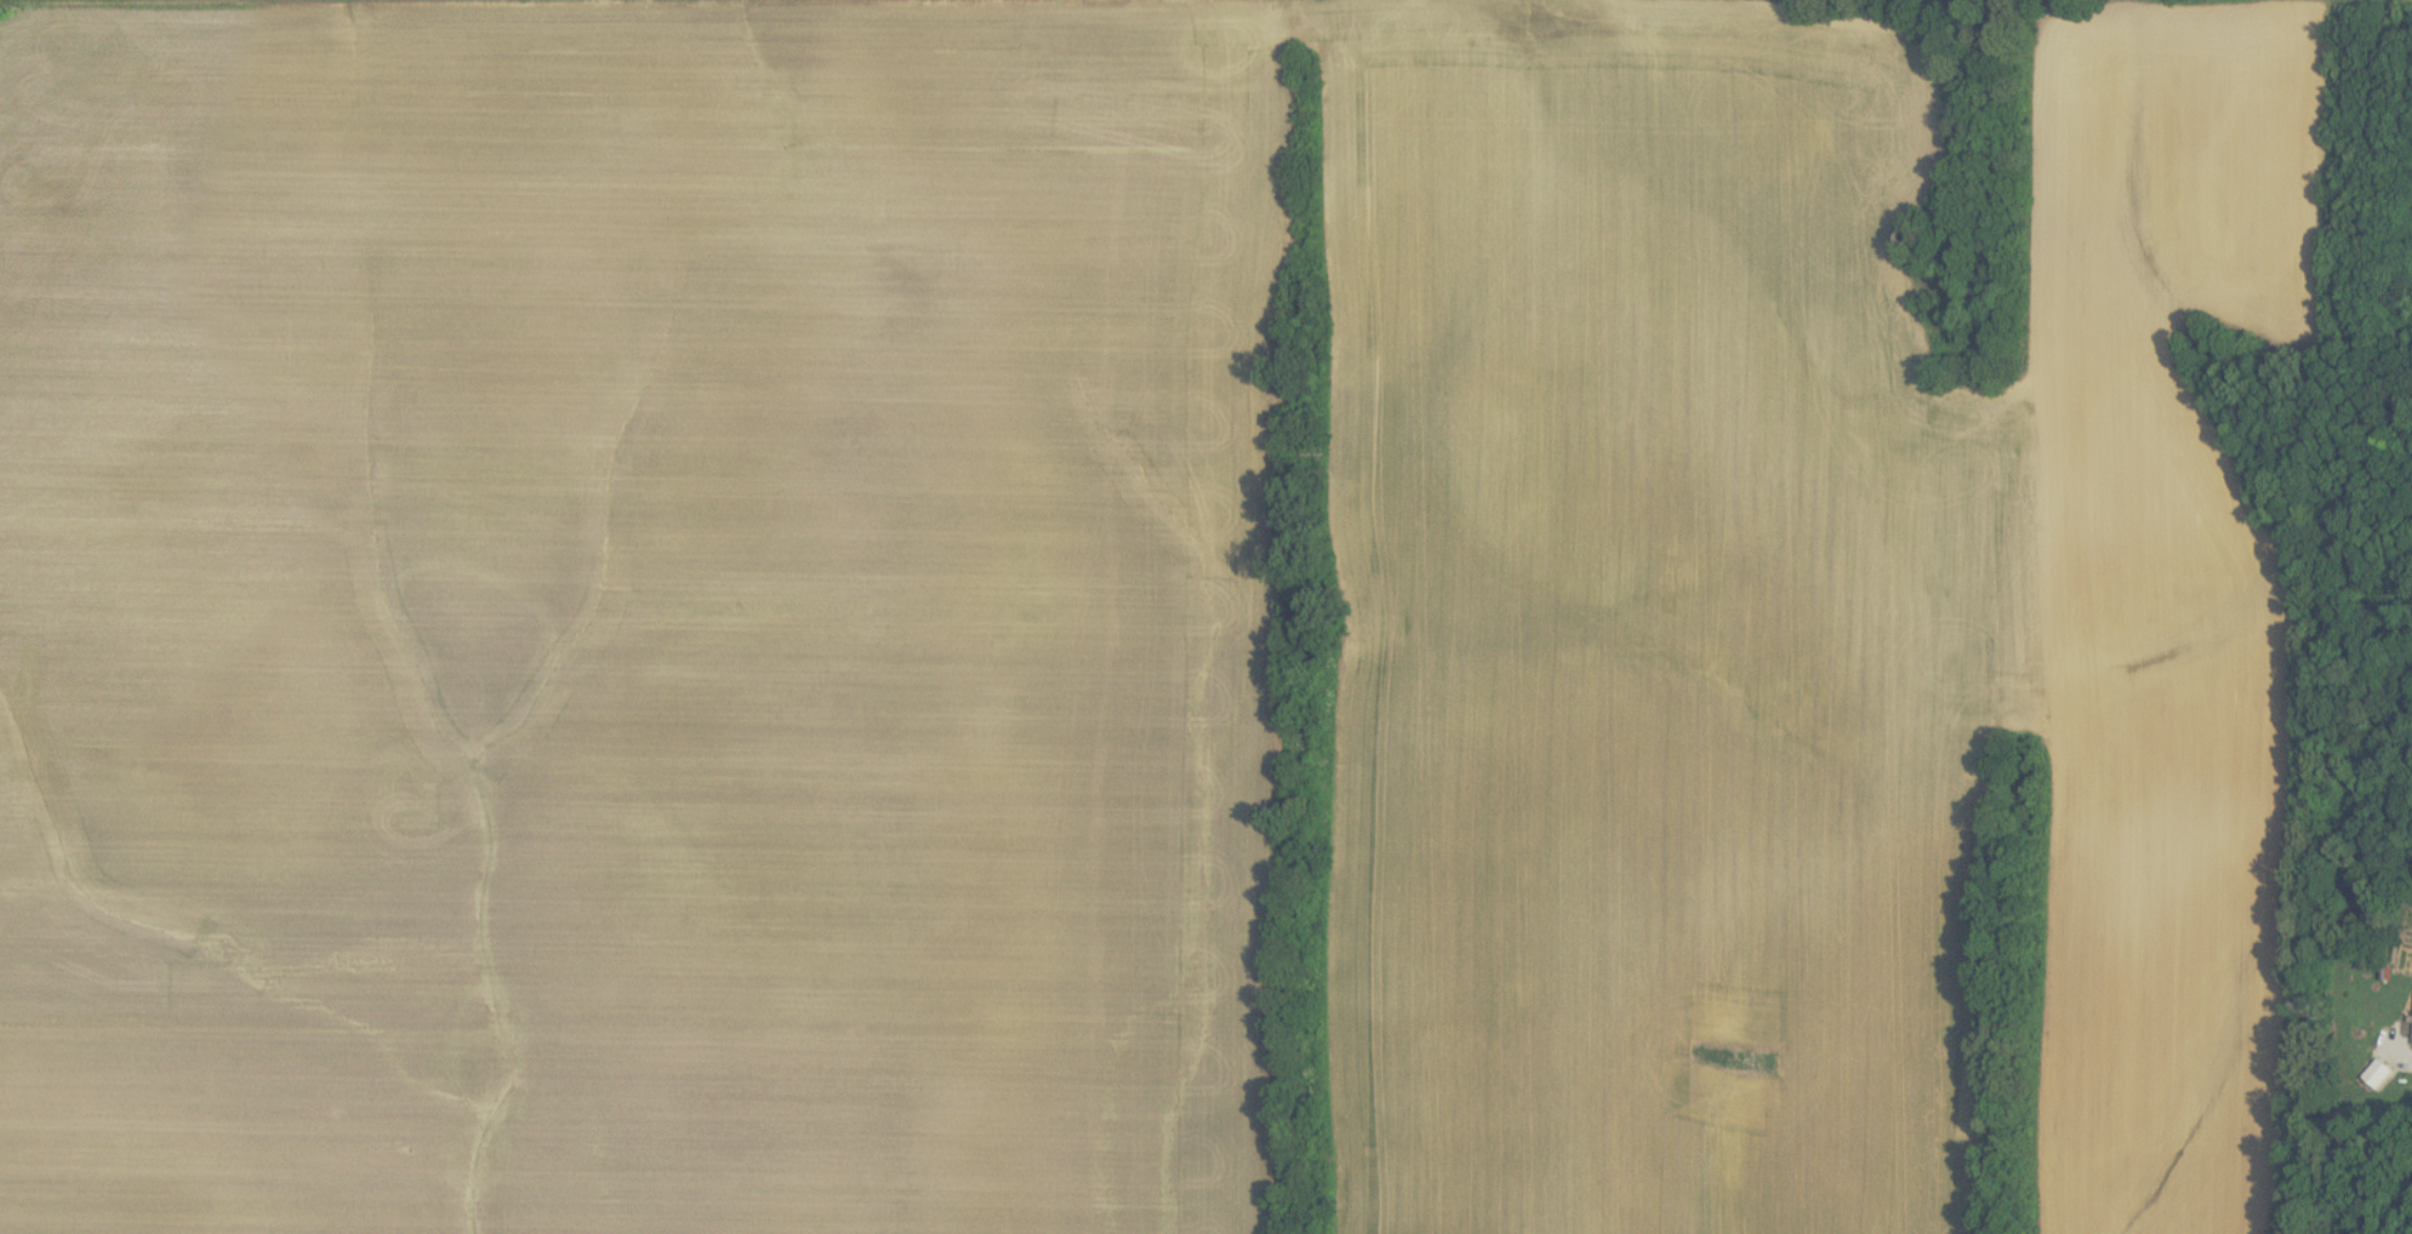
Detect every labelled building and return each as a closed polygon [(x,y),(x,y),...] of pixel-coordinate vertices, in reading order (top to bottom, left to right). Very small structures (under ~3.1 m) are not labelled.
[(2363,1079),(2377,1091),(2393,1072),(2378,1060),(2363,1079)]
